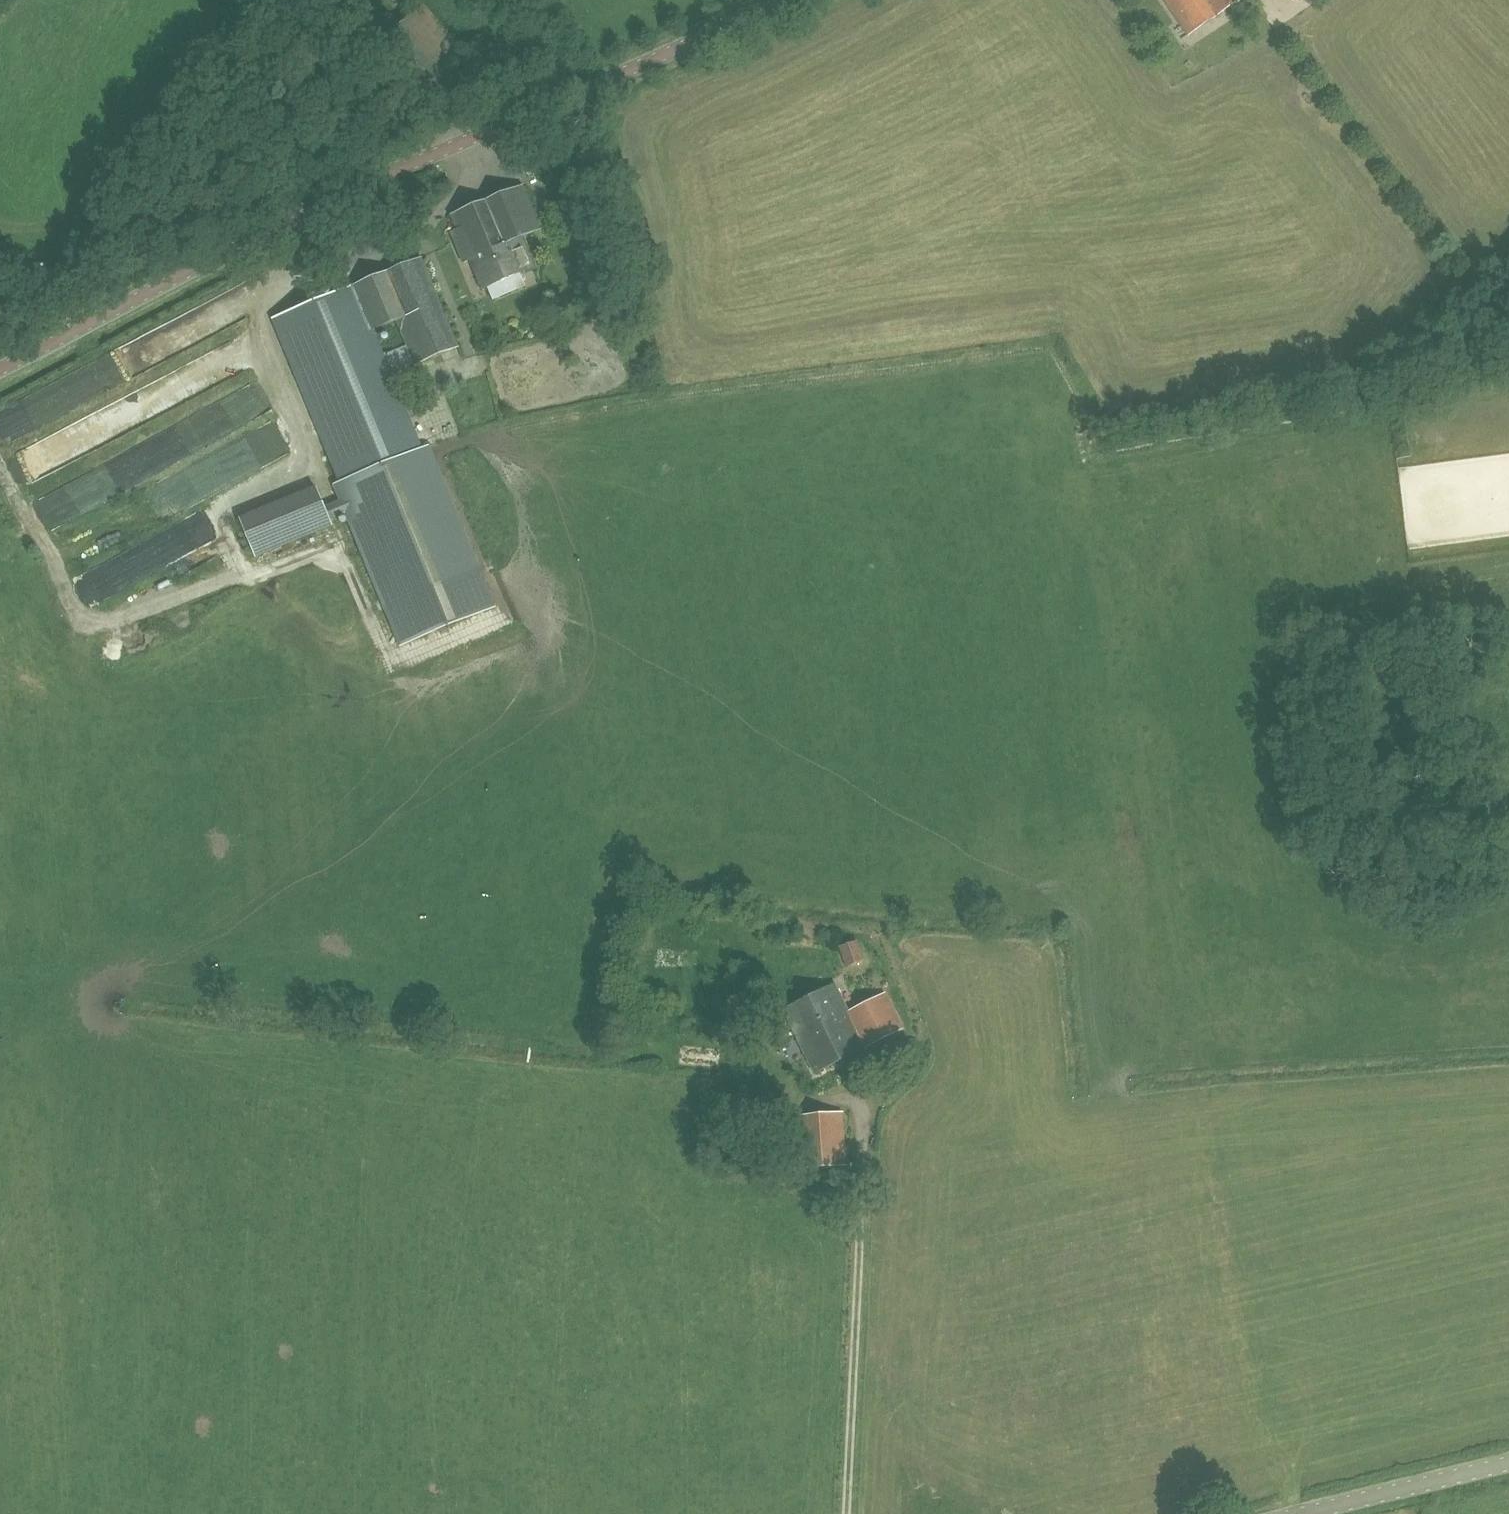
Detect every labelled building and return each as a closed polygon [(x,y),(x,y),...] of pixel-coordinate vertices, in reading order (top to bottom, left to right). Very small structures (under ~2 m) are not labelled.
[(1188,35),(1240,0),(1165,0),(1188,35)] [(362,25),(381,44),(359,65),(410,118),(430,99),(443,111),(462,94),(451,80),(474,59),(422,5),(400,25),(382,6),(362,25)] [(523,185),(452,215),(458,230),(451,233),(464,263),(470,261),(482,290),(534,267),(521,237),(541,228),(523,185)] [(492,607),(426,448),(422,450),(372,330),(397,320),(415,364),(458,346),(421,257),(273,319),(341,483),(338,485),(345,501),(324,510),(316,489),(242,519),(257,556),(331,525),(328,518),(348,509),(404,644),(492,607)] [(857,940),(840,946),(847,965),(864,960),(857,940)] [(885,993),(848,1011),(834,983),(783,1008),(815,1072),(902,1029),(885,993)] [(796,1117),(800,1168),(845,1164),(842,1114),(796,1117)]
